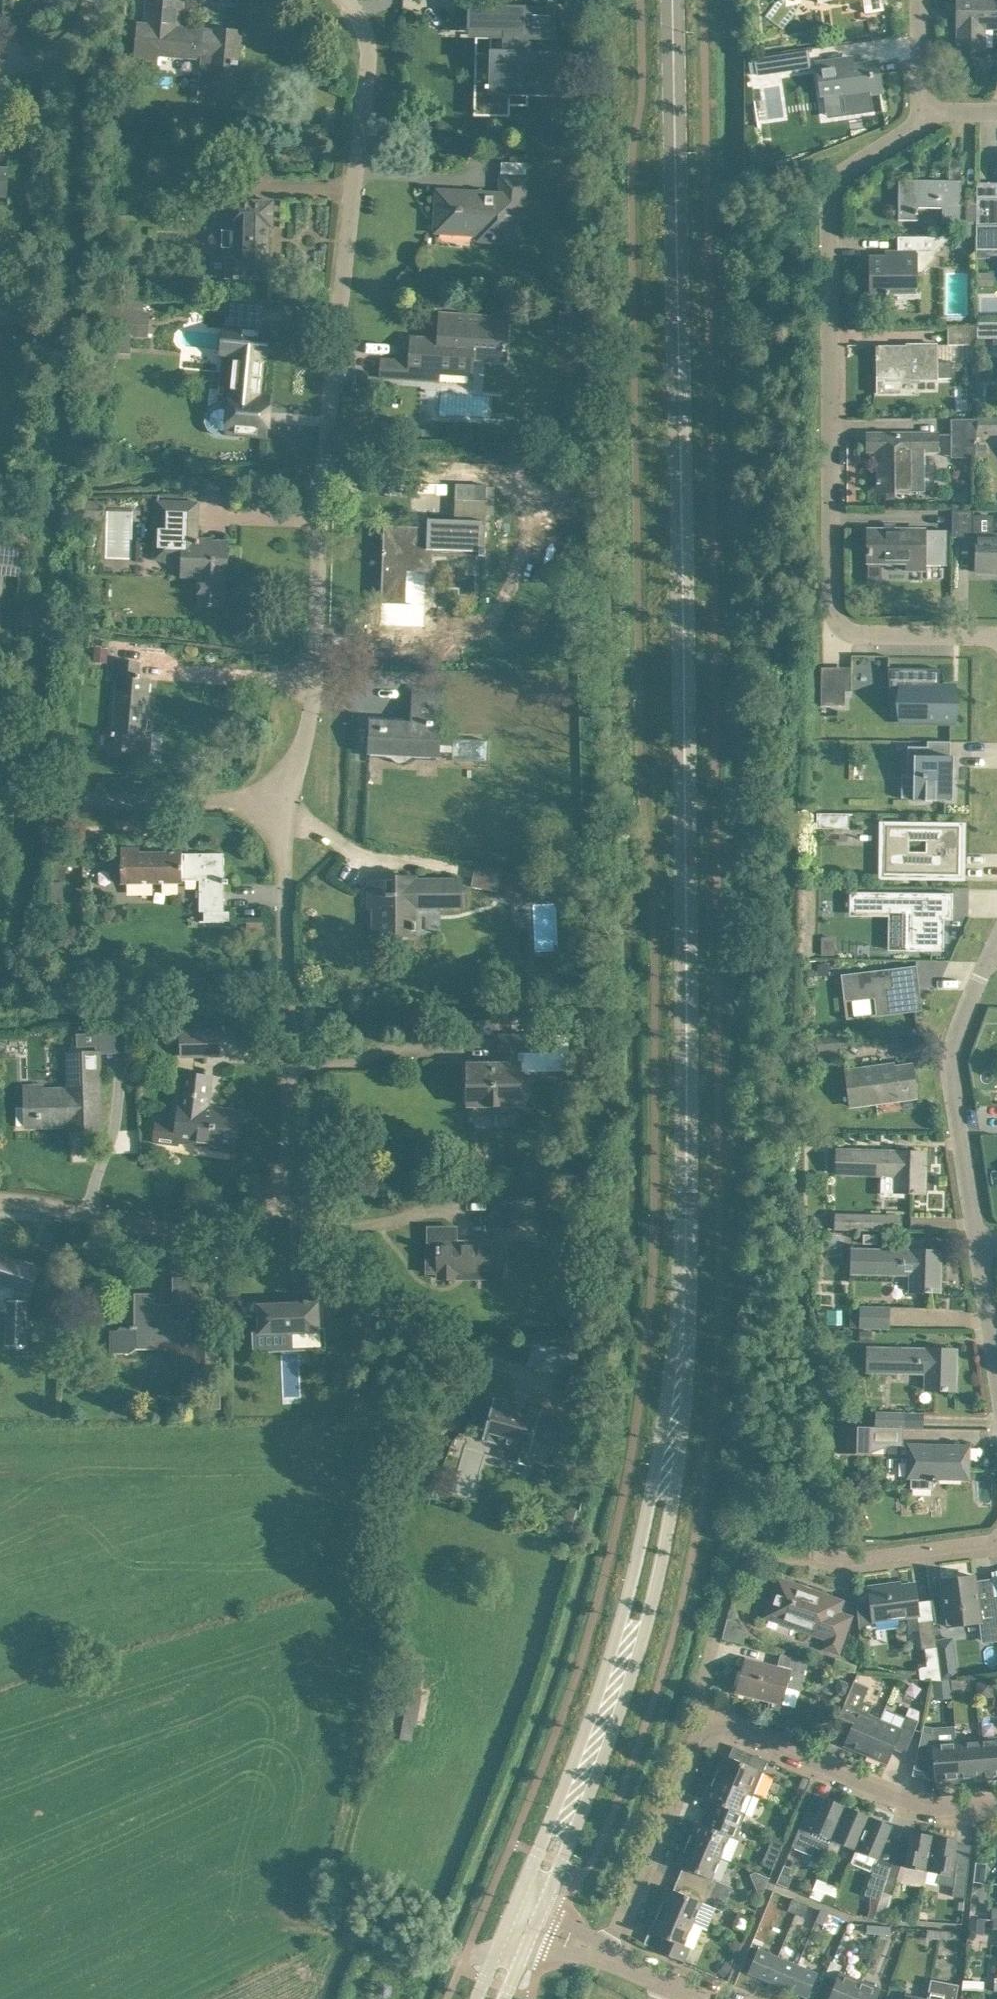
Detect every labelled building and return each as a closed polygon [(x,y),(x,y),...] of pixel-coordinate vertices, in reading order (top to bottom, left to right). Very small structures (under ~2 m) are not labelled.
[(139,26),(136,59),(158,61),(158,55),(200,59),(197,95),(241,99),(244,62),(237,62),(239,32),(214,30),(214,33),(180,29),(182,3),(148,0),(146,26),(139,26)] [(866,13),(884,10),(883,0),(865,0),(866,13)] [(957,28),(959,28),(958,44),(956,44),(956,47),(959,47),(959,52),(983,51),(983,50),(977,50),(977,29),(996,28),(996,0),(957,0),(957,28)] [(476,8),(476,30),(502,31),(502,39),(501,61),(489,61),(489,74),(490,74),(490,86),(485,86),(485,89),(496,90),(496,88),(502,88),(502,90),(506,90),(506,88),(520,89),(520,90),(523,90),(523,89),(540,89),(540,82),(542,82),(542,71),(540,71),(540,64),(524,63),(524,54),(525,40),(525,25),(531,25),(530,33),(547,33),(554,33),(554,34),(555,34),(555,8),(522,8),(522,10),(515,10),(515,7),(516,7),(516,6),(506,5),(506,7),(476,7),(476,8)] [(37,23),(22,22),(21,33),(36,34),(37,23)] [(807,51),(777,56),(780,72),(810,68),(807,51)] [(753,60),(748,61),(750,75),(756,74),(753,60)] [(822,95),(844,92),(845,97),(843,97),(845,114),(871,111),(868,94),(881,92),(876,62),(843,67),(842,60),(817,63),(822,95)] [(205,152),(168,151),(167,181),(204,182),(205,152)] [(942,221),(960,221),(961,158),(949,157),(949,181),(899,180),(898,219),(918,220),(918,207),(943,208),(942,221)] [(436,231),(456,232),(493,233),(493,239),(515,240),(517,205),(524,206),(526,177),(500,175),(499,195),(458,193),(438,192),(436,231)] [(996,226),(996,183),(977,183),(977,199),(976,199),(976,226),(996,226)] [(966,192),(966,196),(969,196),(969,204),(966,204),(966,221),(963,221),(963,236),(976,237),(976,226),(976,199),(975,199),(975,192),(966,192)] [(225,251),(224,278),(271,279),(272,253),(268,253),(269,227),(273,227),(273,201),(227,200),(226,227),(230,227),(230,230),(221,230),(220,249),(229,249),(229,251),(225,251)] [(976,226),(976,237),(977,249),(996,249),(996,226),(976,226)] [(871,294),(889,294),(889,287),(916,287),(916,272),(921,272),(935,259),(935,253),(951,235),(898,236),(898,253),(894,253),(894,258),(870,258),(871,294)] [(991,273),(977,273),(977,286),(991,286),(991,273)] [(149,313),(107,310),(105,336),(148,337),(149,313)] [(559,312),(559,328),(583,329),(584,314),(559,312)] [(381,377),(401,378),(416,379),(417,372),(438,373),(438,370),(471,372),(472,361),(506,363),(509,318),(441,314),(439,340),(412,339),(410,362),(382,360),(381,377)] [(977,323),(977,338),(996,338),(996,323),(977,323)] [(977,326),(947,327),(947,345),(977,345),(977,326)] [(265,358),(267,333),(224,329),(222,354),(235,355),(230,403),(219,402),(219,404),(216,404),(210,407),(205,414),(204,423),(208,430),(214,435),(242,438),(242,432),(265,435),(266,422),(268,422),(269,411),(267,411),(268,398),(256,397),(260,357),(265,358)] [(878,393),(898,392),(900,392),(900,382),(910,382),(910,380),(937,380),(937,378),(951,378),(951,362),(936,362),(936,346),(905,345),(905,347),(875,347),(876,360),(877,360),(878,379),(878,393)] [(977,433),(977,418),(950,418),(951,458),(977,458),(977,433)] [(977,418),(977,433),(996,434),(996,418),(977,418)] [(937,434),(887,434),(867,435),(867,451),(880,451),(880,459),(879,459),(879,479),(877,479),(877,484),(879,484),(879,492),(924,491),(923,450),(937,450),(937,434)] [(381,603),(401,604),(405,604),(407,571),(432,572),(432,549),(478,551),(478,555),(485,555),(485,548),(486,500),(487,484),(455,483),(454,520),(448,520),(428,519),(428,527),(384,525),(381,603)] [(102,522),(102,501),(82,500),(81,522),(102,522)] [(157,501),(155,542),(154,560),(182,561),(181,575),(199,575),(198,606),(222,607),(223,576),(226,576),(227,543),(197,542),(198,502),(157,501)] [(952,511),(952,534),(977,534),(976,571),(993,572),(993,566),(996,566),(996,536),(993,536),(994,516),(974,516),(974,511),(952,511)] [(948,530),(868,530),(868,562),(908,562),(908,570),(924,570),(924,565),(948,565),(948,530)] [(108,648),(94,647),(93,662),(107,663),(108,648)] [(140,663),(114,661),(113,677),(118,677),(114,732),(113,732),(111,750),(150,753),(151,735),(144,734),(148,679),(139,678),(140,663)] [(887,680),(904,680),(903,711),(897,711),(897,730),(954,730),(955,694),(949,694),(949,698),(940,698),(941,669),(887,668),(887,680)] [(857,689),(867,688),(866,670),(856,670),(857,689)] [(845,690),(821,689),(821,705),(845,705),(845,690)] [(370,754),(391,755),(391,758),(397,762),(404,764),(411,763),(417,759),(417,756),(438,757),(438,752),(451,753),(451,760),(487,762),(487,740),(452,738),(452,746),(438,745),(441,702),(415,700),(415,702),(416,702),(415,725),(375,723),(375,721),(372,721),(370,754)] [(950,742),(928,741),(928,747),(908,746),(907,776),(914,776),(914,800),(925,800),(925,801),(936,801),(936,799),(953,799),(954,757),(950,757),(950,742)] [(818,830),(828,831),(829,816),(818,816),(818,830)] [(958,824),(959,824),(959,823),(885,822),(884,871),(888,875),(959,876),(960,853),(958,853),(958,824)] [(121,884),(141,883),(182,883),(182,881),(199,881),(199,911),(204,911),(204,922),(224,922),(224,883),(228,883),(228,879),(224,879),(224,853),(182,854),(182,852),(140,853),(140,848),(121,848),(121,884)] [(104,880),(103,862),(84,863),(85,881),(104,880)] [(54,865),(54,879),(65,879),(65,866),(54,865)] [(560,879),(570,882),(571,867),(561,866),(560,879)] [(416,935),(416,915),(416,906),(461,906),(461,879),(424,880),(404,880),(403,893),(382,893),(382,877),(368,877),(369,907),(373,907),(373,935),(416,935)] [(899,913),(899,950),(932,951),(933,947),(943,948),(944,908),(953,909),(953,893),(850,892),(850,912),(899,913)] [(833,955),(833,939),(820,939),(820,955),(833,955)] [(817,964),(817,975),(827,976),(828,964),(817,964)] [(916,966),(841,975),(844,998),(874,994),(877,1016),(916,1012),(912,983),(918,983),(916,966)] [(218,1031),(198,1032),(182,1032),(182,1055),(219,1054),(218,1031)] [(468,1106),(472,1106),(473,1114),(515,1114),(515,1105),(520,1105),(519,1055),(560,1054),(560,1034),(500,1035),(500,1063),(467,1064),(468,1106)] [(842,1035),(816,1038),(818,1053),(844,1050),(842,1035)] [(26,1088),(26,1107),(18,1108),(18,1125),(68,1124),(68,1130),(99,1129),(97,1054),(69,1055),(69,1070),(77,1070),(78,1091),(40,1092),(40,1088),(26,1088)] [(882,1067),(862,1069),(847,1071),(851,1106),(916,1097),(911,1066),(894,1068),(894,1073),(883,1074),(882,1067)] [(178,1120),(156,1118),(153,1143),(178,1146),(179,1140),(234,1147),(238,1112),(206,1108),(210,1078),(184,1074),(178,1120)] [(895,1192),(904,1193),(924,1193),(925,1153),(896,1152),(836,1150),(835,1173),(895,1175),(895,1192)] [(543,1193),(543,1209),(572,1210),(572,1194),(543,1193)] [(490,1201),(490,1229),(517,1229),(517,1216),(535,1216),(535,1194),(516,1194),(516,1196),(506,1196),(506,1201),(490,1201)] [(844,1214),(843,1229),(872,1230),(872,1215),(844,1214)] [(455,1228),(428,1228),(429,1248),(431,1248),(431,1252),(436,1252),(436,1253),(437,1253),(438,1278),(456,1278),(456,1272),(502,1271),(501,1241),(456,1242),(455,1228)] [(877,1244),(877,1234),(863,1234),(863,1244),(877,1244)] [(910,1290),(919,1291),(939,1291),(940,1251),(911,1251),(852,1249),(852,1272),(910,1274),(910,1290)] [(14,1287),(10,1300),(6,1300),(5,1345),(26,1346),(27,1300),(24,1300),(27,1292),(30,1293),(37,1269),(0,1257),(0,1283),(14,1287)] [(258,1330),(252,1330),(253,1351),(290,1349),(289,1332),(299,1332),(319,1331),(318,1299),(328,1298),(327,1272),(303,1273),(304,1302),(257,1304),(258,1324),(258,1330)] [(117,1330),(113,1330),(113,1353),(130,1353),(136,1349),(136,1348),(185,1349),(185,1372),(206,1372),(206,1340),(191,1340),(191,1301),(191,1281),(173,1281),(173,1304),(155,1304),(155,1293),(134,1293),(135,1326),(121,1326),(117,1330)] [(850,1313),(849,1328),(888,1329),(889,1306),(859,1306),(860,1313),(850,1313)] [(826,1324),(842,1325),(842,1309),(826,1309),(826,1324)] [(359,1321),(356,1339),(370,1341),(372,1322),(359,1321)] [(870,1331),(857,1331),(857,1344),(870,1344),(870,1331)] [(550,1347),(543,1371),(556,1374),(563,1347),(550,1347)] [(926,1389),(935,1390),(955,1390),(956,1350),(927,1349),(927,1350),(868,1348),(867,1371),(926,1372),(926,1389)] [(493,1398),(484,1433),(514,1441),(508,1460),(526,1465),(534,1438),(557,1444),(564,1419),(541,1412),(541,1411),(493,1398)] [(853,1409),(835,1409),(835,1424),(853,1424),(853,1409)] [(875,1411),(875,1427),(904,1427),(905,1412),(875,1411)] [(838,1453),(871,1453),(872,1426),(839,1426),(838,1453)] [(904,1427),(875,1427),(877,1441),(904,1442),(904,1427)] [(968,1447),(909,1445),(908,1477),(911,1477),(910,1489),(933,1489),(933,1481),(935,1481),(935,1478),(964,1478),(964,1460),(968,1460),(968,1447)] [(503,1504),(502,1516),(513,1518),(515,1505),(503,1504)] [(862,1513),(852,1517),(857,1531),(867,1527),(862,1513)] [(994,1598),(991,1598),(977,1600),(974,1576),(941,1580),(947,1626),(979,1622),(980,1631),(980,1634),(990,1641),(996,1640),(996,1618),(994,1598)] [(789,1625),(808,1632),(828,1639),(824,1648),(838,1653),(851,1617),(838,1612),(842,1601),(778,1579),(766,1611),(791,1620),(789,1625)] [(857,1603),(860,1626),(871,1625),(873,1621),(919,1615),(914,1583),(869,1589),(870,1601),(857,1603)] [(933,1618),(918,1620),(922,1648),(936,1646),(933,1618)] [(800,1691),(808,1661),(780,1654),(777,1667),(745,1659),(736,1692),(782,1704),(786,1687),(800,1691)] [(855,1663),(836,1656),(833,1663),(852,1670),(855,1663)] [(914,1668),(915,1679),(941,1679),(939,1667),(938,1661),(923,1663),(918,1664),(914,1668)] [(956,1665),(939,1667),(941,1679),(958,1677),(956,1665)] [(389,1736),(391,1736),(411,1739),(423,1673),(401,1669),(389,1736)] [(951,1680),(952,1689),(965,1688),(964,1678),(951,1680)] [(950,1679),(932,1681),(934,1699),(952,1698),(950,1679)] [(854,1681),(838,1719),(834,1728),(848,1734),(843,1745),(865,1754),(880,1719),(868,1714),(872,1704),(863,1701),(869,1687),(854,1681)] [(993,1697),(992,1681),(975,1682),(977,1698),(993,1697)] [(848,1686),(837,1682),(833,1692),(843,1697),(848,1686)] [(903,1724),(915,1729),(919,1720),(907,1715),(903,1724)] [(880,1719),(865,1754),(887,1764),(902,1728),(880,1719)] [(922,1732),(921,1736),(916,1755),(933,1759),(934,1781),(943,1780),(943,1782),(959,1781),(956,1741),(934,1743),(934,1734),(922,1732)] [(980,1739),(983,1779),(996,1778),(996,1738),(980,1739)] [(980,1739),(956,1741),(959,1781),(960,1781),(960,1779),(970,1778),(971,1780),(983,1779),(980,1739)] [(722,1754),(713,1776),(754,1793),(768,1760),(753,1754),(749,1765),(722,1754)] [(740,1827),(754,1793),(713,1776),(704,1798),(715,1803),(711,1814),(740,1827)] [(799,1788),(806,1791),(811,1780),(803,1777),(799,1788)] [(807,1808),(791,1846),(811,1854),(815,1846),(827,1851),(832,1840),(846,1806),(825,1797),(818,1813),(807,1808)] [(846,1806),(832,1840),(856,1850),(870,1816),(846,1806)] [(740,1827),(711,1814),(706,1825),(694,1820),(685,1842),(720,1857),(729,1836),(735,1839),(740,1827)] [(870,1816),(856,1850),(877,1859),(891,1825),(870,1816)] [(773,1840),(782,1844),(787,1834),(777,1829),(773,1840)] [(912,1831),(908,1851),(905,1867),(927,1871),(934,1835),(912,1831)] [(952,1863),(953,1859),(956,1839),(934,1835),(927,1871),(939,1873),(938,1883),(953,1886),(952,1896),(965,1897),(969,1864),(956,1863),(956,1864),(952,1863)] [(770,1850),(779,1853),(782,1845),(774,1841),(770,1850)] [(720,1857),(685,1842),(676,1865),(703,1876),(698,1887),(727,1899),(732,1887),(712,1878),(720,1857)] [(889,1867),(875,1862),(872,1873),(865,1895),(870,1897),(879,1900),(882,1892),(885,1881),(886,1877),(889,1867)] [(973,1882),(985,1883),(987,1863),(975,1862),(973,1882)] [(891,1863),(889,1867),(886,1877),(885,1881),(882,1892),(892,1895),(895,1884),(901,1866),(891,1863)] [(783,1864),(776,1882),(777,1883),(787,1887),(792,1875),(789,1874),(792,1868),(783,1864)] [(758,1892),(764,1890),(769,1877),(758,1873),(753,1871),(750,1872),(758,1892)] [(810,1897),(822,1902),(833,1906),(841,1887),(818,1878),(810,1897)] [(694,1898),(667,1887),(658,1909),(693,1924),(701,1903),(722,1911),(725,1903),(727,1899),(698,1887),(694,1898)] [(793,1898),(788,1910),(797,1914),(801,1902),(793,1898)] [(727,1899),(725,1903),(744,1912),(746,1907),(727,1899)] [(801,1902),(797,1914),(804,1917),(809,1905),(801,1902)] [(693,1924),(658,1909),(648,1931),(675,1942),(670,1953),(685,1959),(690,1947),(684,1945),(693,1924)] [(823,1925),(828,1913),(820,1909),(815,1921),(823,1925)] [(866,1932),(879,1933),(879,1925),(867,1924),(866,1932)] [(879,1925),(879,1933),(890,1934),(890,1926),(879,1925)] [(926,1937),(938,1938),(939,1930),(927,1929),(926,1937)] [(939,1930),(938,1938),(950,1939),(951,1931),(939,1930)] [(758,1948),(756,1954),(748,1973),(768,1981),(778,1956),(758,1948)] [(778,1956),(768,1981),(787,1989),(797,1965),(778,1956)] [(717,1972),(722,1977),(732,1966),(727,1961),(717,1972)] [(833,1986),(828,1998),(852,1998),(860,1980),(839,1972),(842,1965),(832,1961),(826,1977),(835,1981),(833,1986)] [(797,1965),(787,1989),(807,1997),(817,1973),(797,1965)] [(982,1977),(982,1990),(996,1991),(996,1978),(982,1977)] [(927,1998),(956,1998),(959,1984),(930,1979),(927,1998)] [(852,1998),(876,1998),(880,1988),(860,1980),(852,1998)] [(963,1980),(962,1989),(965,1989),(972,1989),(973,1980),(963,1980)]
